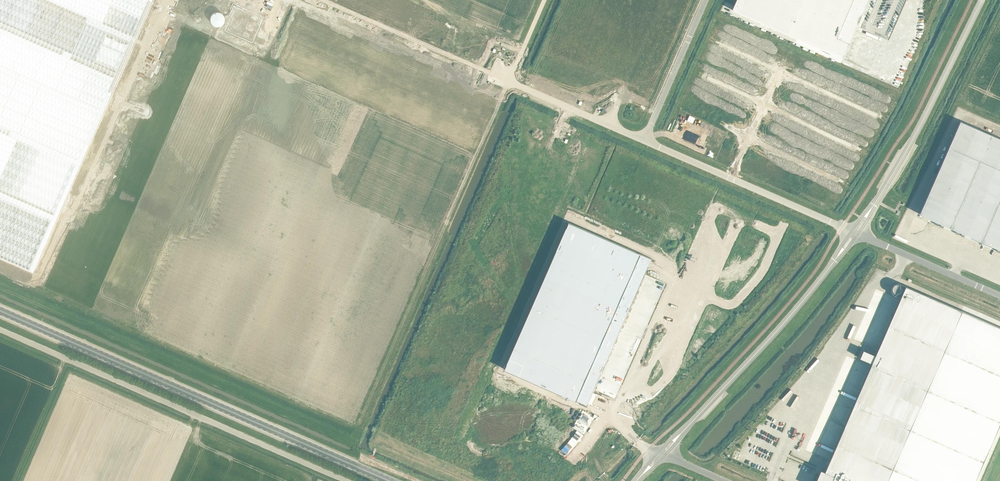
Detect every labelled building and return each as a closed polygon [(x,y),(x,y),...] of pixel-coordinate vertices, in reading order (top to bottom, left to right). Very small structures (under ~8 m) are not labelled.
[(732,10),(843,59),(859,22),(861,23),(865,16),(863,15),(869,0),(737,0),(732,10)] [(255,15),(244,41),(271,53),(283,27),(255,15)] [(960,121),(919,214),(999,249),(999,138),(960,121)] [(569,222),(504,369),(587,405),(588,404),(591,405),(592,406),(593,405),(592,404),(596,395),(597,396),(597,394),(596,394),(593,393),(593,392),(652,258),(569,222)] [(816,480),(975,480),(999,423),(999,327),(900,283),(899,283),(897,283),(896,283),(894,284),(893,284),(892,285),(892,287),(891,288),(891,289),(891,291),(892,292),(893,293),(894,294),(895,295),(901,298),(876,355),(864,350),(860,358),(872,363),(825,471),(822,470),(822,469),(821,469),(816,480)]
